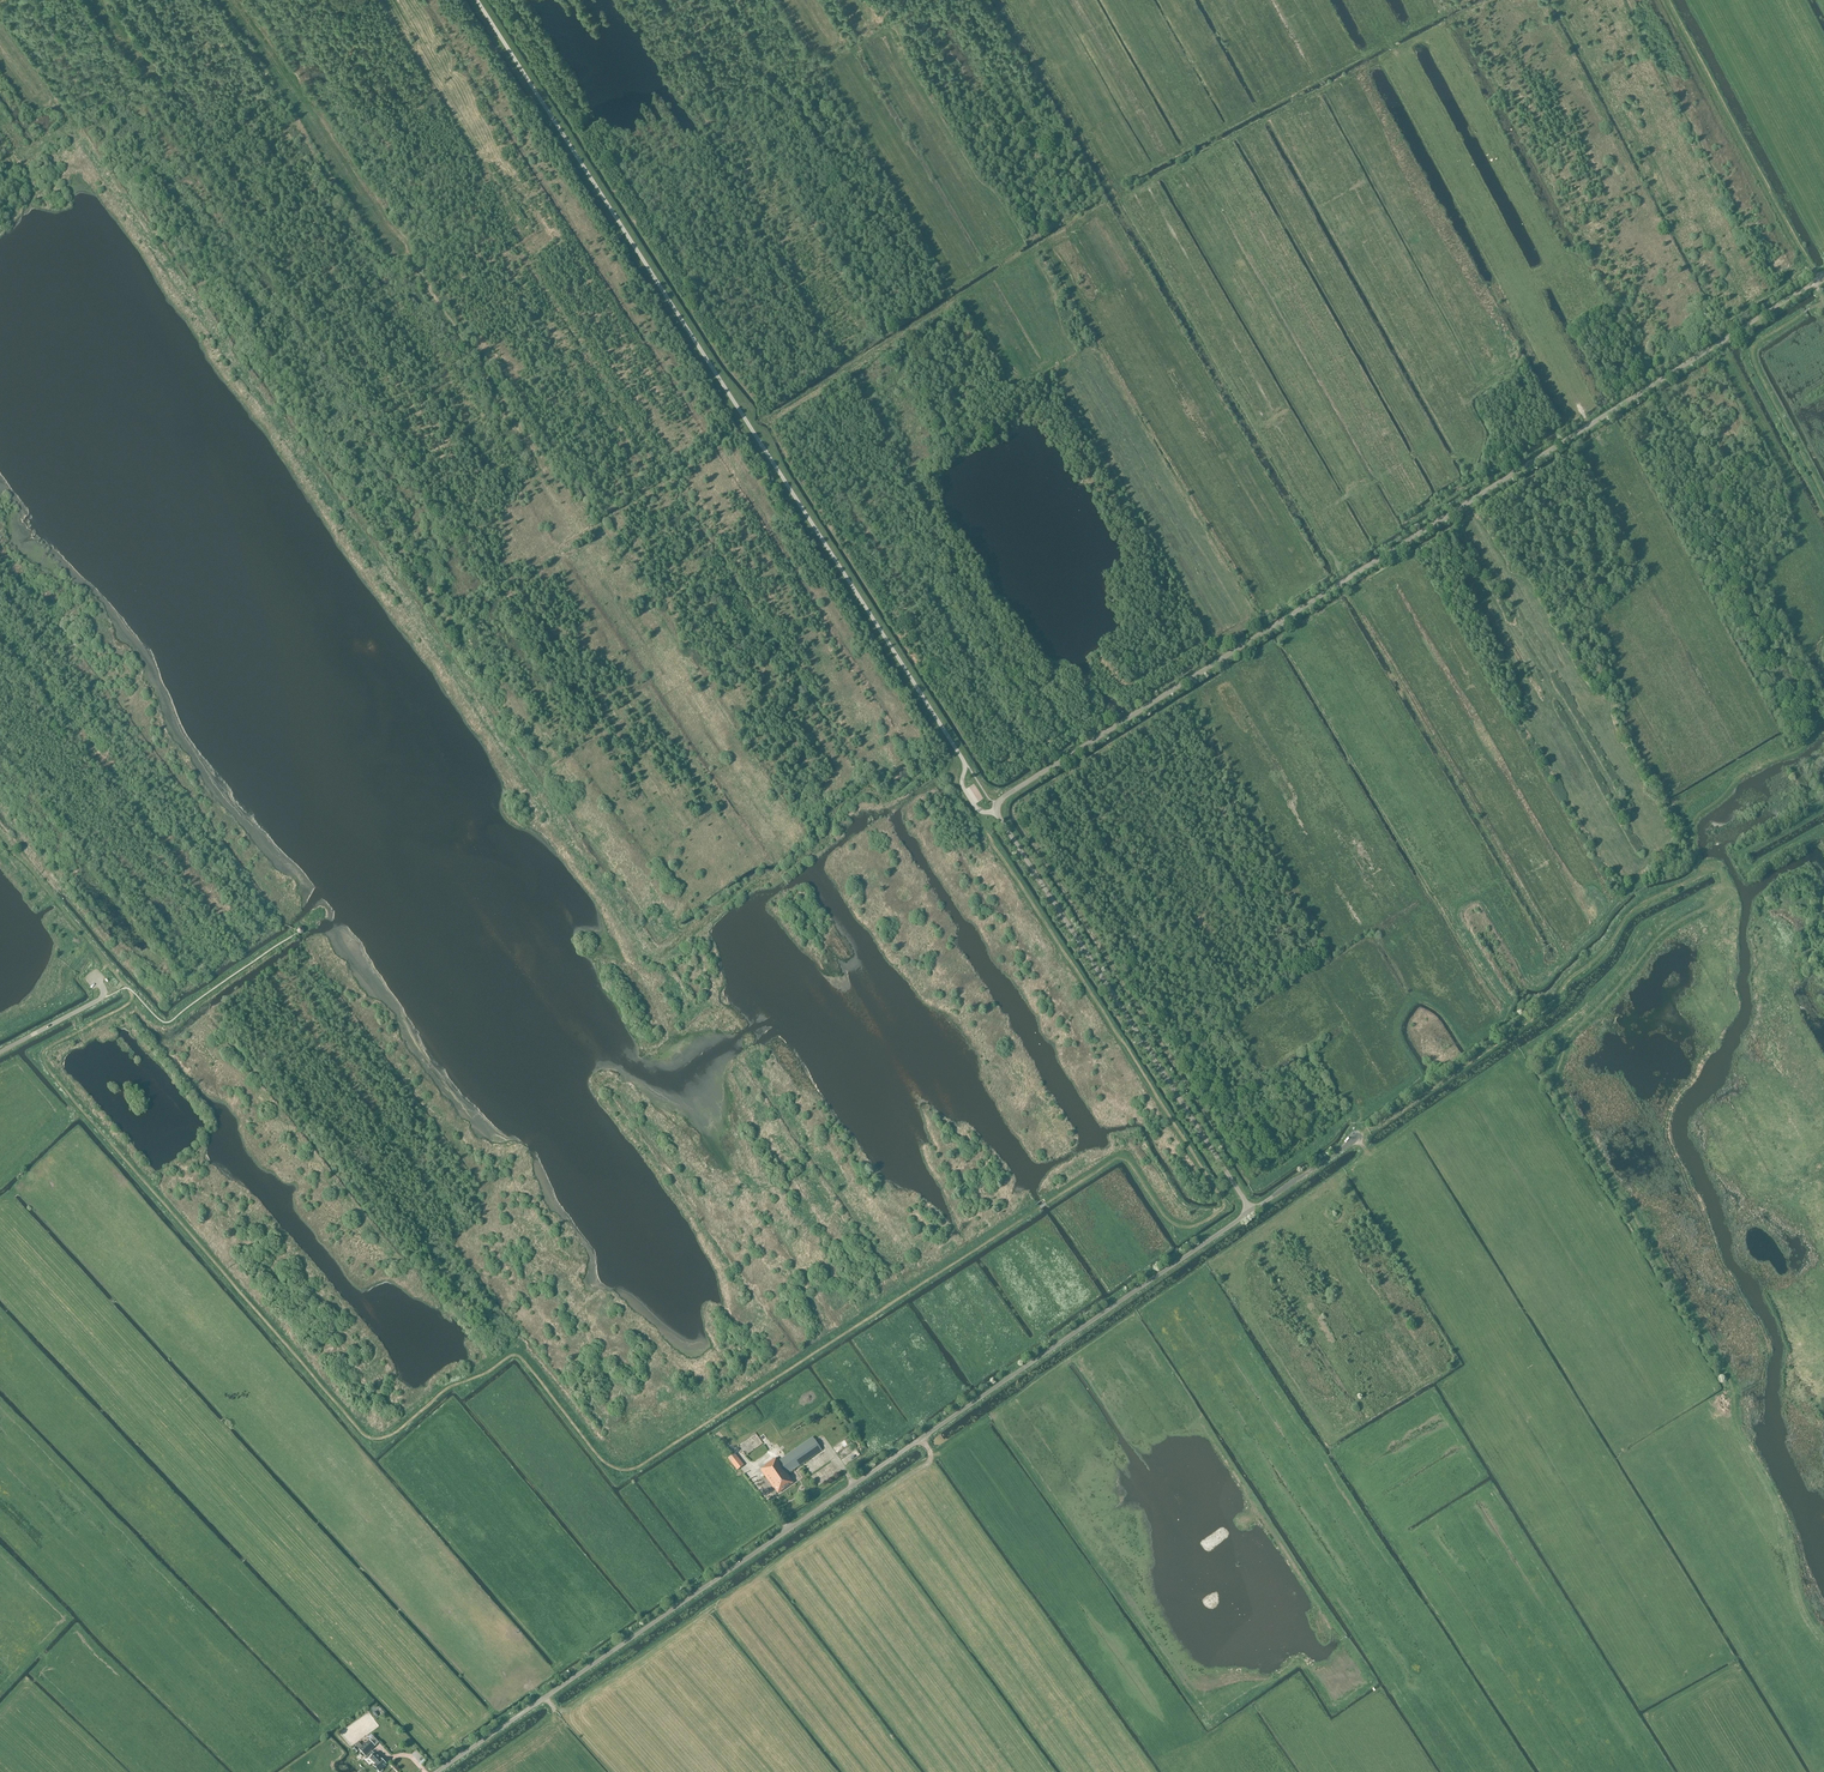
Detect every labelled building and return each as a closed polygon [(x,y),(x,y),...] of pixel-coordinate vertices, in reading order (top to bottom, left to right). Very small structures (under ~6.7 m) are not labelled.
[(755,1433),(738,1444),(744,1454),(761,1443),(755,1433)] [(794,1482),(788,1474),(822,1450),(813,1437),(779,1461),(777,1458),(772,1461),(765,1465),(764,1466),(765,1467),(761,1470),(773,1488),(774,1487),(778,1493),(794,1482)] [(832,1446),(836,1451),(842,1447),(839,1442),(832,1446)] [(856,1449),(847,1454),(849,1458),(858,1454),(856,1449)] [(744,1465),(738,1457),(731,1463),(737,1470),(744,1465)] [(790,1474),(793,1479),(798,1476),(795,1471),(790,1474)] [(820,1474),(813,1478),(817,1484),(824,1480),(820,1474)] [(359,1750),(365,1756),(375,1746),(369,1740),(359,1750)] [(379,1771),(380,1771),(383,1769),(382,1769),(387,1765),(376,1752),(374,1753),(372,1751),(367,1756),(369,1759),(375,1765),(374,1766),(379,1771)]
